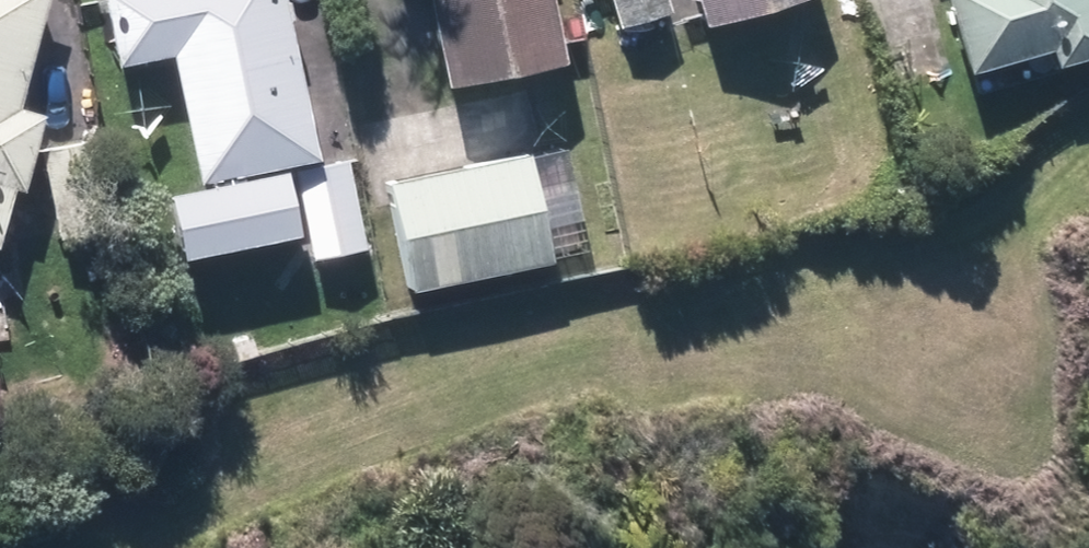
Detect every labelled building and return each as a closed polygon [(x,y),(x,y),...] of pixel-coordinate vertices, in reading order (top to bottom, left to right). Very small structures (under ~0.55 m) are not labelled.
[(54,106),(28,99),(55,0),(0,0),(0,237),(8,239),(25,177),(34,180),(54,106)] [(124,60),(180,48),(208,175),(329,149),(296,0),(111,0),(124,60)] [(458,77),(574,52),(563,0),(442,0),(458,77)] [(627,20),(676,5),(674,0),(621,0),(627,20)] [(720,14),(767,0),(716,0),(720,14)] [(951,79),(1030,56),(1035,75),(1088,59),(1088,58),(1072,0),(928,0),(951,79)] [(618,178),(610,135),(570,141),(577,185),(618,178)] [(101,136),(47,145),(61,236),(116,227),(101,136)] [(539,148),(396,176),(417,282),(560,254),(539,148)] [(373,242),(355,154),(302,165),(320,253),(373,242)] [(192,249),(310,224),(297,161),(178,186),(192,249)]
